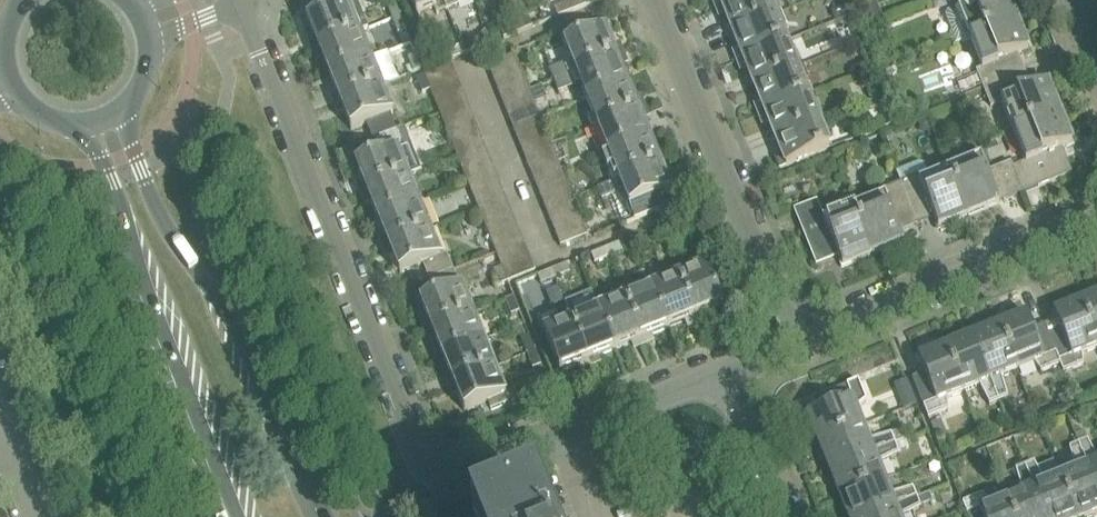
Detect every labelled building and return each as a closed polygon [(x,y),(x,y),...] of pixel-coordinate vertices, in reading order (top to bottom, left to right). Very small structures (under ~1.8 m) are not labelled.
[(362,32),(352,4),(347,6),(344,0),(339,0),(328,4),(331,13),(308,22),(315,40),(312,41),(315,50),(362,32)] [(442,0),(411,0),(418,17),(435,10),(438,15),(446,12),(442,0)] [(446,12),(459,6),(456,1),(460,0),(442,0),(446,12)] [(570,5),(573,12),(587,6),(585,0),(582,0),(570,5)] [(776,16),(770,0),(737,0),(722,6),(733,33),(776,16)] [(876,0),(875,0),(855,8),(862,27),(883,19),(876,0)] [(952,12),(948,14),(946,17),(952,33),(950,38),(953,45),(970,39),(1016,20),(1008,0),(948,0),(952,12)] [(392,21),(400,18),(394,1),(385,4),(392,21)] [(558,18),(573,12),(570,5),(555,11),(558,18)] [(835,11),(833,16),(835,21),(847,17),(843,8),(835,11)] [(743,60),(787,42),(776,16),(733,33),(743,60)] [(400,18),(392,21),(397,33),(406,30),(400,18)] [(1016,20),(970,39),(982,70),(977,72),(984,89),(1025,72),(1018,56),(1029,52),(1016,20)] [(517,26),(520,33),(533,28),(530,21),(517,26)] [(555,82),(620,55),(617,46),(614,47),(607,29),(595,34),(590,22),(561,34),(572,62),(550,71),(555,82)] [(520,33),(517,26),(503,32),(505,39),(520,33)] [(372,59),(362,32),(315,50),(320,61),(323,60),(328,76),(372,59)] [(838,37),(842,49),(856,44),(851,32),(838,37)] [(463,46),(466,54),(492,44),(488,36),(463,46)] [(754,87),(797,69),(787,42),(743,60),(754,87)] [(466,54),(463,46),(447,52),(450,61),(466,54)] [(894,65),(888,49),(874,54),(880,70),(894,65)] [(620,55),(555,82),(560,94),(581,85),(587,100),(628,83),(622,68),(625,66),(620,55)] [(423,71),(417,57),(408,60),(414,74),(423,71)] [(336,104),(383,86),(372,59),(328,76),(335,94),(332,95),(336,104)] [(425,77),(430,88),(457,78),(452,66),(425,77)] [(521,69),(493,80),(499,93),(526,82),(521,69)] [(765,114),(808,96),(797,69),(754,87),(765,114)] [(1014,133),(1060,114),(1049,84),(1033,91),(1025,72),(984,89),(991,107),(1002,103),(1014,133)] [(430,88),(425,77),(416,81),(421,93),(430,89),(430,88)] [(430,88),(430,89),(435,102),(462,91),(457,78),(430,88)] [(526,82),(499,93),(504,106),(531,95),(526,82)] [(628,83),(587,100),(594,117),(589,119),(593,129),(642,110),(638,100),(635,101),(628,83)] [(383,86),(336,104),(340,115),(343,114),(350,132),(373,124),(379,139),(398,132),(391,116),(393,115),(383,86)] [(435,102),(440,115),(468,105),(462,91),(435,102)] [(536,108),(531,95),(504,106),(509,119),(536,108)] [(776,141),(819,123),(808,96),(765,114),(776,141)] [(440,115),(446,128),(473,118),(468,105),(440,115)] [(536,108),(509,119),(514,132),(542,121),(536,108)] [(642,110),(593,129),(597,140),(602,138),(608,153),(650,136),(644,121),(646,120),(642,110)] [(1060,114),(1014,133),(1026,164),(1013,169),(1023,194),(1072,174),(1062,149),(1073,145),(1060,114)] [(473,118),(446,128),(451,141),(478,130),(473,118)] [(547,133),(542,121),(514,132),(519,144),(547,133)] [(933,130),(929,121),(920,124),(922,130),(926,132),(933,130)] [(819,123),(776,141),(787,168),(830,150),(819,123)] [(478,130),(451,141),(456,153),(483,143),(478,130)] [(398,132),(379,139),(385,155),(362,164),(369,182),(366,183),(370,193),(409,178),(398,151),(404,148),(398,132)] [(552,146),(547,133),(519,144),(525,157),(552,146)] [(650,136),(608,153),(616,171),(610,173),(614,183),(664,163),(660,153),(657,155),(650,136)] [(483,143),(456,153),(461,166),(488,156),(483,143)] [(529,169),(557,158),(552,146),(525,157),(529,169)] [(461,166),(466,180),(494,169),(488,156),(461,166)] [(557,158),(529,169),(535,182),(562,171),(557,158)] [(1023,194),(1013,169),(1011,164),(988,173),(982,158),(950,170),(969,217),(1000,205),(999,204),(1023,194)] [(664,163),(614,183),(598,189),(602,201),(623,192),(635,222),(665,210),(660,198),(672,193),(665,175),(668,174),(664,163)] [(969,217),(950,170),(930,178),(925,166),(920,163),(896,173),(900,184),(917,226),(935,219),(939,229),(969,217)] [(466,180),(471,192),(499,181),(494,169),(466,180)] [(562,171),(535,182),(540,195),(567,184),(562,171)] [(420,205),(409,178),(370,193),(373,203),(376,202),(383,219),(420,205)] [(471,192),(476,204),(503,193),(499,181),(471,192)] [(567,184),(540,195),(545,208),(572,197),(567,184)] [(917,226),(900,184),(883,191),(885,197),(855,209),(874,256),(904,243),(900,233),(917,226)] [(476,204),(482,219),(509,208),(503,193),(476,204)] [(572,197),(545,208),(550,221),(577,210),(572,197)] [(874,256),(855,209),(825,221),(817,202),(795,211),(817,266),(839,257),(843,268),(874,256)] [(431,232),(420,205),(383,219),(389,236),(386,237),(390,247),(431,232)] [(482,219),(487,230),(487,231),(514,220),(509,208),(482,219)] [(577,210),(550,221),(555,234),(582,222),(577,210)] [(514,220),(487,231),(493,245),(520,234),(514,220)] [(678,229),(675,221),(660,228),(663,236),(678,229)] [(582,222),(555,234),(561,247),(588,237),(582,222)] [(650,241),(663,236),(660,228),(646,233),(650,241)] [(431,232),(390,247),(394,258),(397,256),(404,274),(427,266),(433,281),(455,273),(447,256),(441,258),(431,232)] [(520,234),(493,245),(498,259),(525,248),(520,234)] [(624,251),(621,243),(606,249),(610,258),(624,251)] [(525,248),(498,259),(503,270),(503,271),(530,260),(525,248)] [(597,263),(610,258),(606,249),(593,255),(597,263)] [(535,272),(530,260),(503,271),(508,283),(535,272)] [(570,273),(567,265),(552,271),(555,279),(570,273)] [(678,272),(698,321),(707,317),(706,315),(724,307),(707,266),(690,273),(688,268),(678,272)] [(508,283),(503,271),(503,270),(495,273),(500,286),(508,283)] [(542,285),(555,279),(552,271),(539,277),(542,285)] [(698,321),(678,272),(667,276),(669,282),(652,288),(669,329),(686,323),(687,326),(698,321)] [(455,273),(433,281),(439,297),(424,303),(431,321),(428,322),(432,332),(474,316),(463,287),(460,288),(455,273)] [(624,294),(644,343),(654,339),(652,336),(669,329),(652,288),(636,295),(634,290),(624,294)] [(644,343),(624,294),(613,298),(615,303),(599,310),(616,351),(632,344),(633,347),(644,343)] [(1096,338),(1096,296),(1083,302),(1096,338)] [(512,316),(520,312),(515,299),(507,302),(512,316)] [(1061,365),(1065,373),(1085,365),(1084,353),(1096,347),(1096,338),(1083,302),(1054,314),(1062,335),(1051,340),(1061,365)] [(616,351),(599,310),(582,316),(580,311),(571,315),(591,365),(600,361),(599,358),(616,351)] [(591,365),(571,315),(559,320),(561,325),(544,332),(561,373),(578,366),(580,369),(591,365)] [(1001,325),(1019,369),(1037,362),(1043,372),(1061,365),(1051,340),(1048,332),(1035,337),(1027,315),(1001,325)] [(474,316),(432,332),(435,342),(438,341),(445,358),(485,343),(474,316)] [(1003,375),(1019,369),(1001,325),(974,336),(1000,401),(1009,397),(1003,375)] [(991,404),(1000,401),(974,336),(948,347),(966,391),(982,384),(991,404)] [(528,355),(536,352),(530,338),(522,341),(528,355)] [(485,343),(445,358),(451,375),(448,377),(452,386),(496,370),(485,343)] [(966,391),(948,347),(918,359),(927,380),(915,385),(928,419),(950,410),(949,398),(966,391)] [(536,352),(528,355),(533,369),(542,366),(536,352)] [(496,370),(452,386),(456,397),(459,395),(466,413),(489,404),(492,412),(507,406),(504,398),(507,397),(496,370)] [(906,382),(895,387),(899,396),(910,392),(906,382)] [(817,414),(808,418),(819,445),(865,427),(858,410),(867,403),(859,383),(824,397),(829,409),(817,414)] [(1072,394),(1059,399),(1065,412),(1077,407),(1072,394)] [(483,415),(473,418),(479,433),(489,430),(483,415)] [(947,435),(941,421),(931,425),(937,439),(947,435)] [(865,427),(819,445),(830,472),(896,445),(906,441),(902,433),(893,437),(871,443),(865,427)] [(1085,433),(1075,437),(1079,447),(1089,443),(1085,433)] [(906,441),(896,445),(899,453),(909,449),(906,441)] [(1079,447),(1087,467),(1096,492),(1096,460),(1089,443),(1079,447)] [(896,445),(830,472),(841,499),(886,480),(880,465),(900,455),(899,453),(896,445)] [(1060,478),(1076,516),(1094,516),(1096,516),(1096,492),(1087,467),(1079,447),(1071,450),(1077,471),(1060,478)] [(1031,456),(1022,460),(1026,469),(1035,465),(1031,456)] [(1026,469),(1045,516),(1076,516),(1060,478),(1045,484),(1035,465),(1026,469)] [(1007,500),(1014,516),(1045,516),(1026,469),(1018,472),(1024,493),(1007,500)] [(841,499),(848,516),(873,516),(918,499),(914,491),(893,497),(886,480),(841,499)] [(930,495),(918,499),(921,508),(933,503),(930,495)] [(964,506),(966,511),(968,516),(1014,516),(1007,500),(990,506),(984,498),(964,506)] [(873,516),(904,516),(921,509),(921,508),(918,499),(873,516)]
